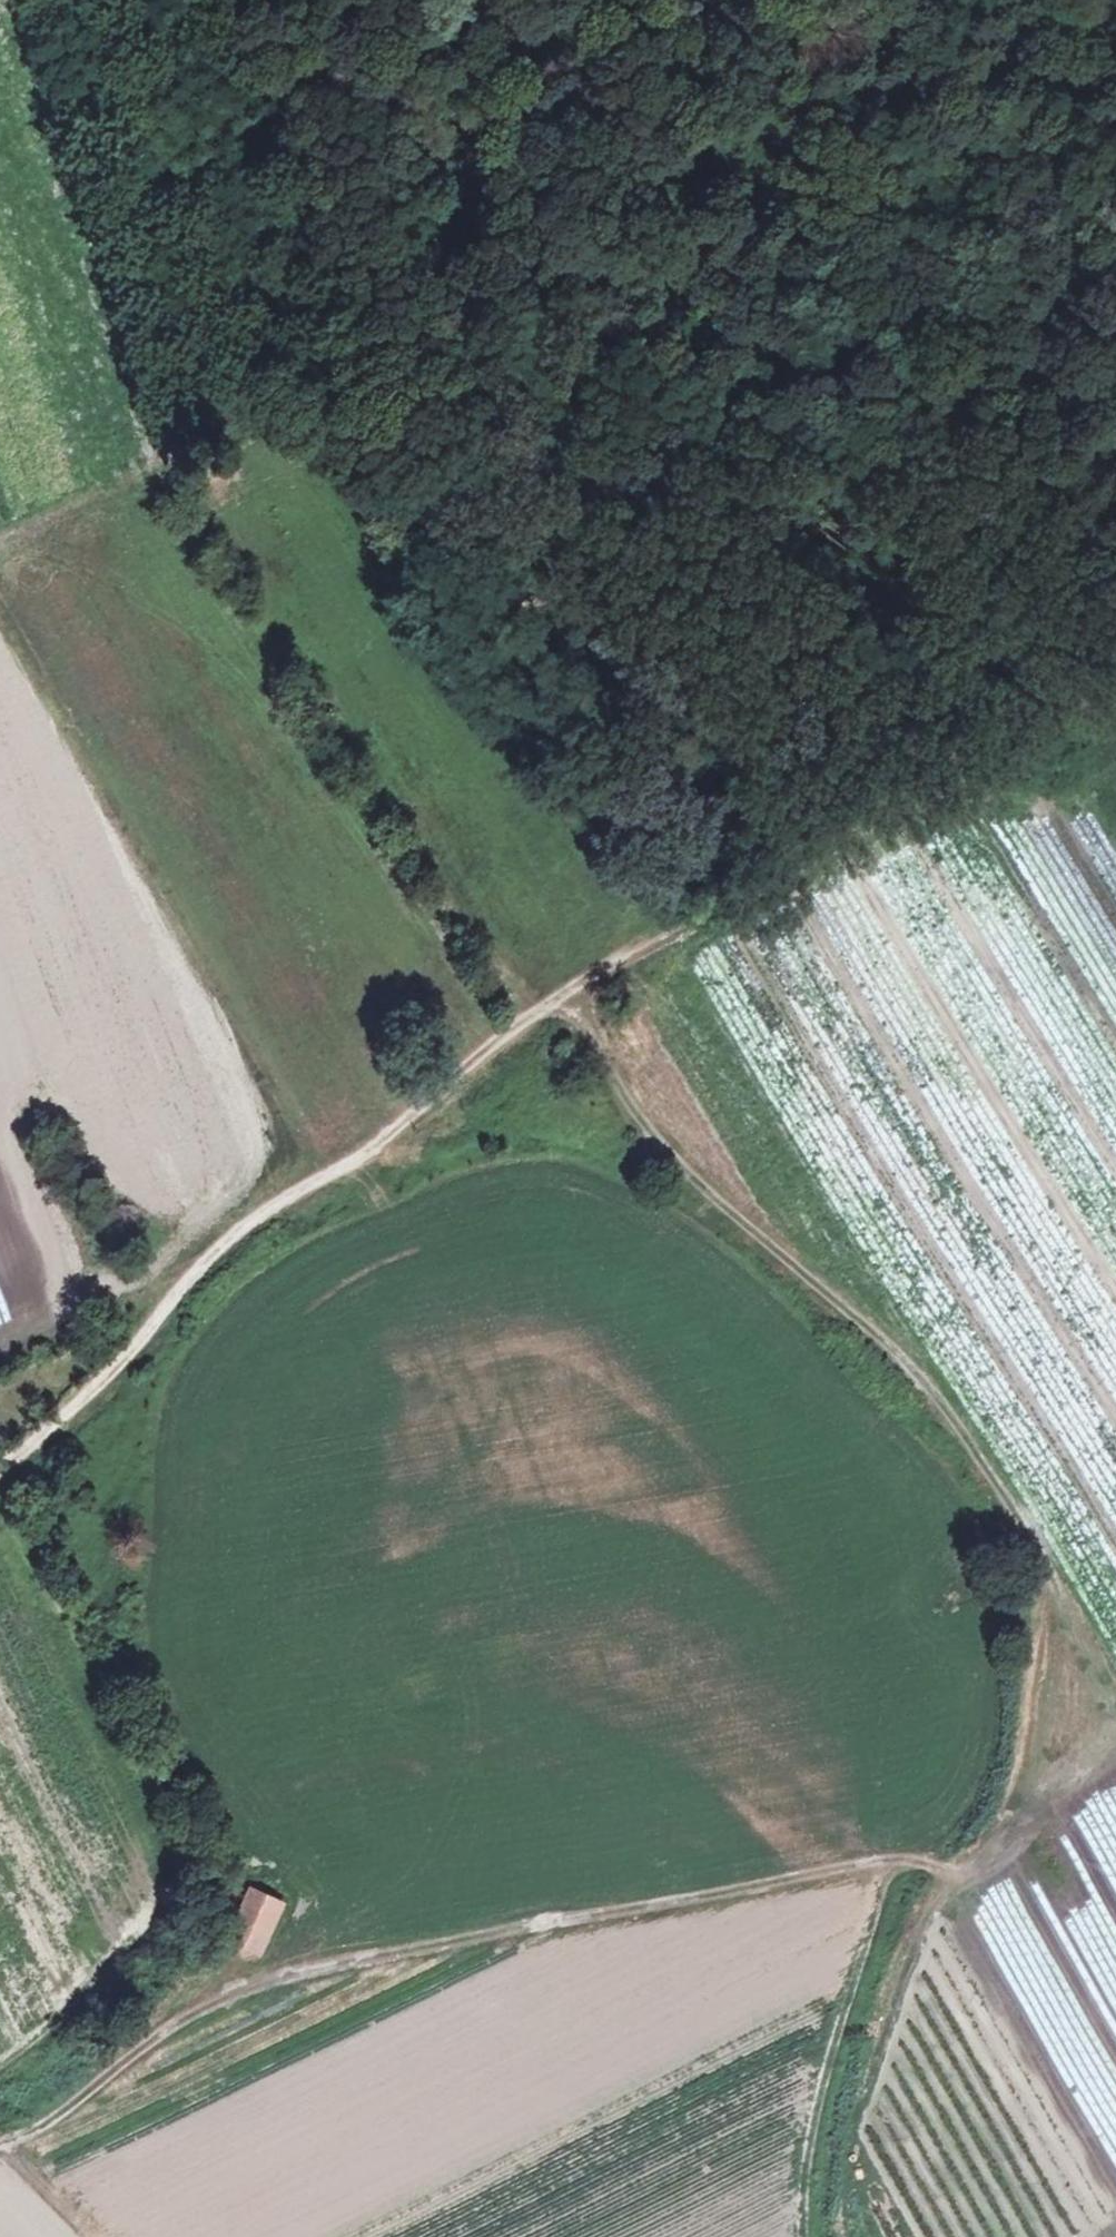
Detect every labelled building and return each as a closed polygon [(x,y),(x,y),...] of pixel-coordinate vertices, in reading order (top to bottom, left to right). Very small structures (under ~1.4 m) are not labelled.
[(286,1903),(252,1887),(229,1937),(263,1954),(286,1903)]
